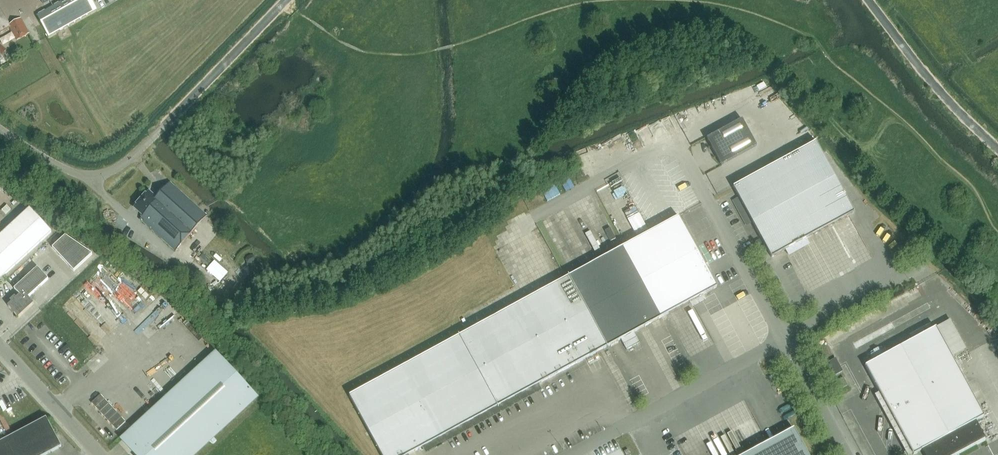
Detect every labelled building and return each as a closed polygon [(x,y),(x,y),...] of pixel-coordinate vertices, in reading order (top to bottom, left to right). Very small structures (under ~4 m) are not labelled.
[(37,15),(49,37),(75,22),(92,12),(85,0),(64,0),(37,15)] [(10,27),(18,40),(30,32),(21,17),(9,24),(0,10),(0,33),(10,27)] [(742,119),(707,139),(721,165),(757,146),(742,119)] [(816,142),(733,187),(772,258),(854,213),(816,142)] [(139,220),(175,252),(207,216),(170,182),(156,197),(149,191),(146,194),(145,193),(135,204),(136,205),(133,208),(142,217),(139,220)] [(752,223),(739,197),(733,201),(746,226),(752,223)] [(7,206),(2,210),(6,215),(11,210),(7,206)] [(52,232),(30,208),(0,236),(0,280),(52,232)] [(568,277),(606,347),(621,339),(627,350),(640,343),(634,332),(717,287),(679,217),(568,277)] [(641,222),(636,223),(639,233),(649,230),(646,221),(643,222),(641,217),(640,218),(641,222)] [(52,248),(66,263),(74,271),(93,254),(66,236),(52,248)] [(247,266),(244,268),(248,273),(253,269),(251,266),(251,264),(254,263),(256,260),(254,257),(251,256),(248,257),(246,260),(247,263),(247,266)] [(210,268),(223,281),(232,272),(219,259),(210,268)] [(12,302),(8,306),(18,317),(34,303),(29,297),(48,279),(38,267),(14,289),(20,295),(16,298),(15,296),(10,300),(12,302)] [(568,277),(350,396),(382,454),(408,454),(606,347),(568,277)] [(951,319),(936,327),(952,357),(967,349),(951,319)] [(924,454),(957,454),(986,439),(976,421),(984,416),(936,327),(865,366),(913,454),(922,450),(924,454)] [(122,440),(136,454),(194,454),(257,397),(216,353),(122,440)] [(843,378),(839,380),(843,388),(848,385),(843,378)] [(62,446),(46,418),(0,442),(0,454),(46,454),(62,446)] [(270,426),(262,433),(276,447),(283,441),(270,426)] [(745,454),(808,454),(794,428),(745,454)] [(262,433),(255,439),(268,454),(276,447),(262,433)] [(247,446),(255,454),(267,454),(268,454),(255,439),(247,446)] [(276,447),(283,454),(296,454),(283,441),(276,447)] [(240,453),(242,454),(255,454),(247,446),(240,453)]
